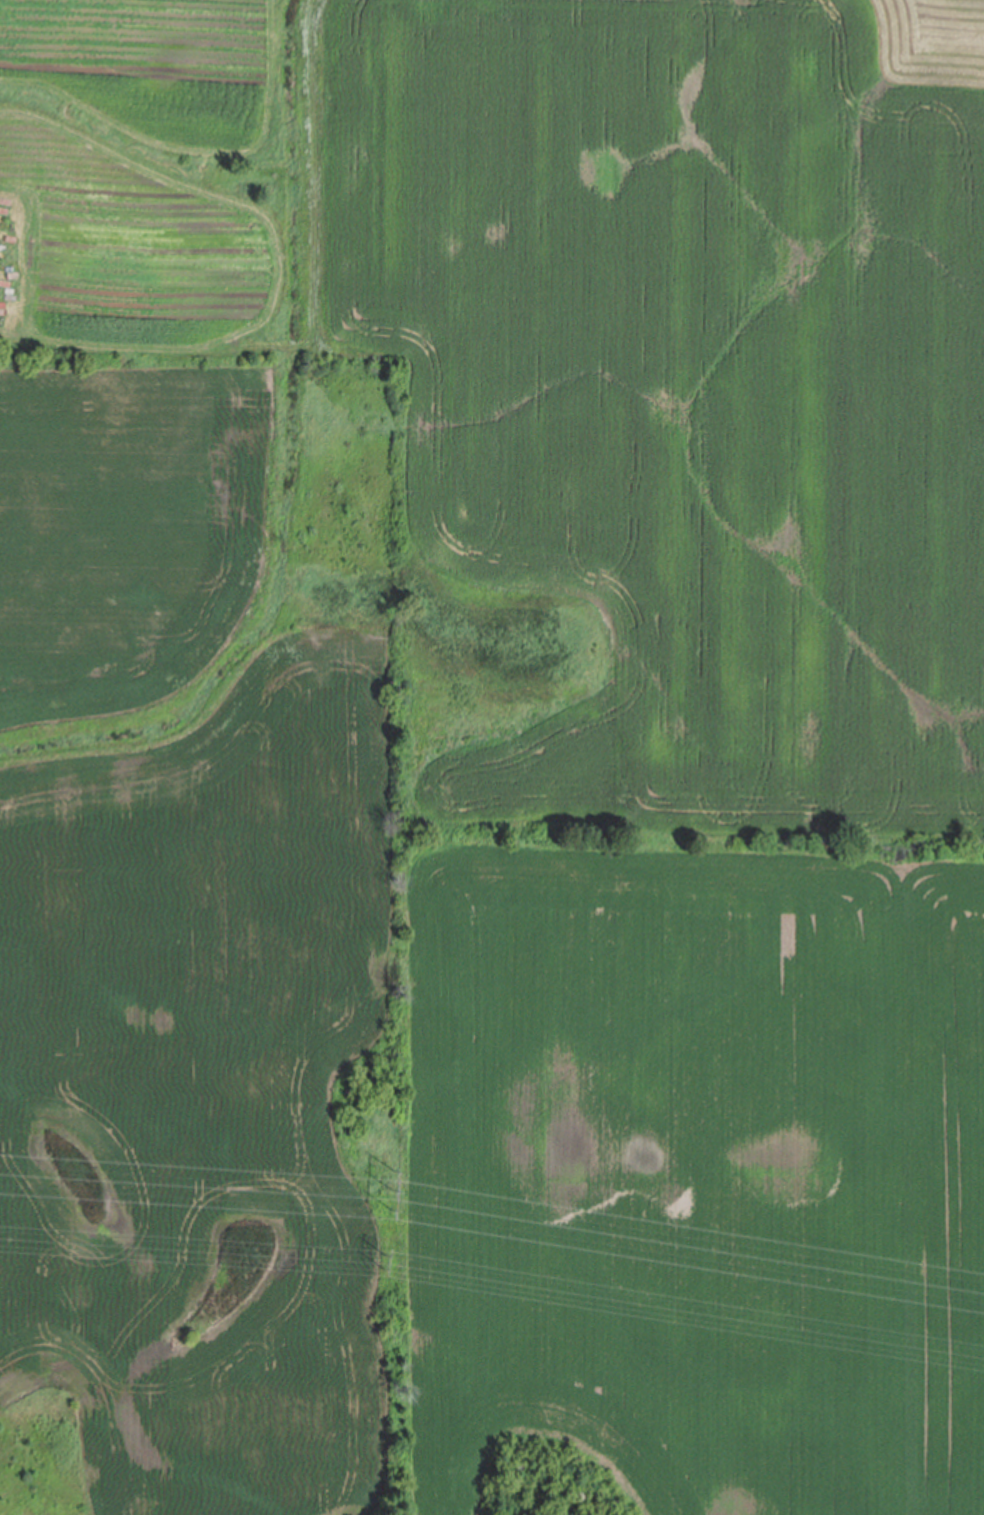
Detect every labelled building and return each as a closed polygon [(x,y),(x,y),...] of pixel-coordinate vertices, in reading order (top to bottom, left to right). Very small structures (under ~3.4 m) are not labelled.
[(580,1501),(578,1502),(576,1502),(575,1501),(574,1501),(573,1500),(573,1499),(573,1497),(573,1495),(574,1494),(575,1493),(576,1493),(577,1492),(578,1492),(580,1493),(581,1494),(581,1495),(582,1495),(582,1497),(582,1498),(581,1500),(581,1501),(580,1501)]
